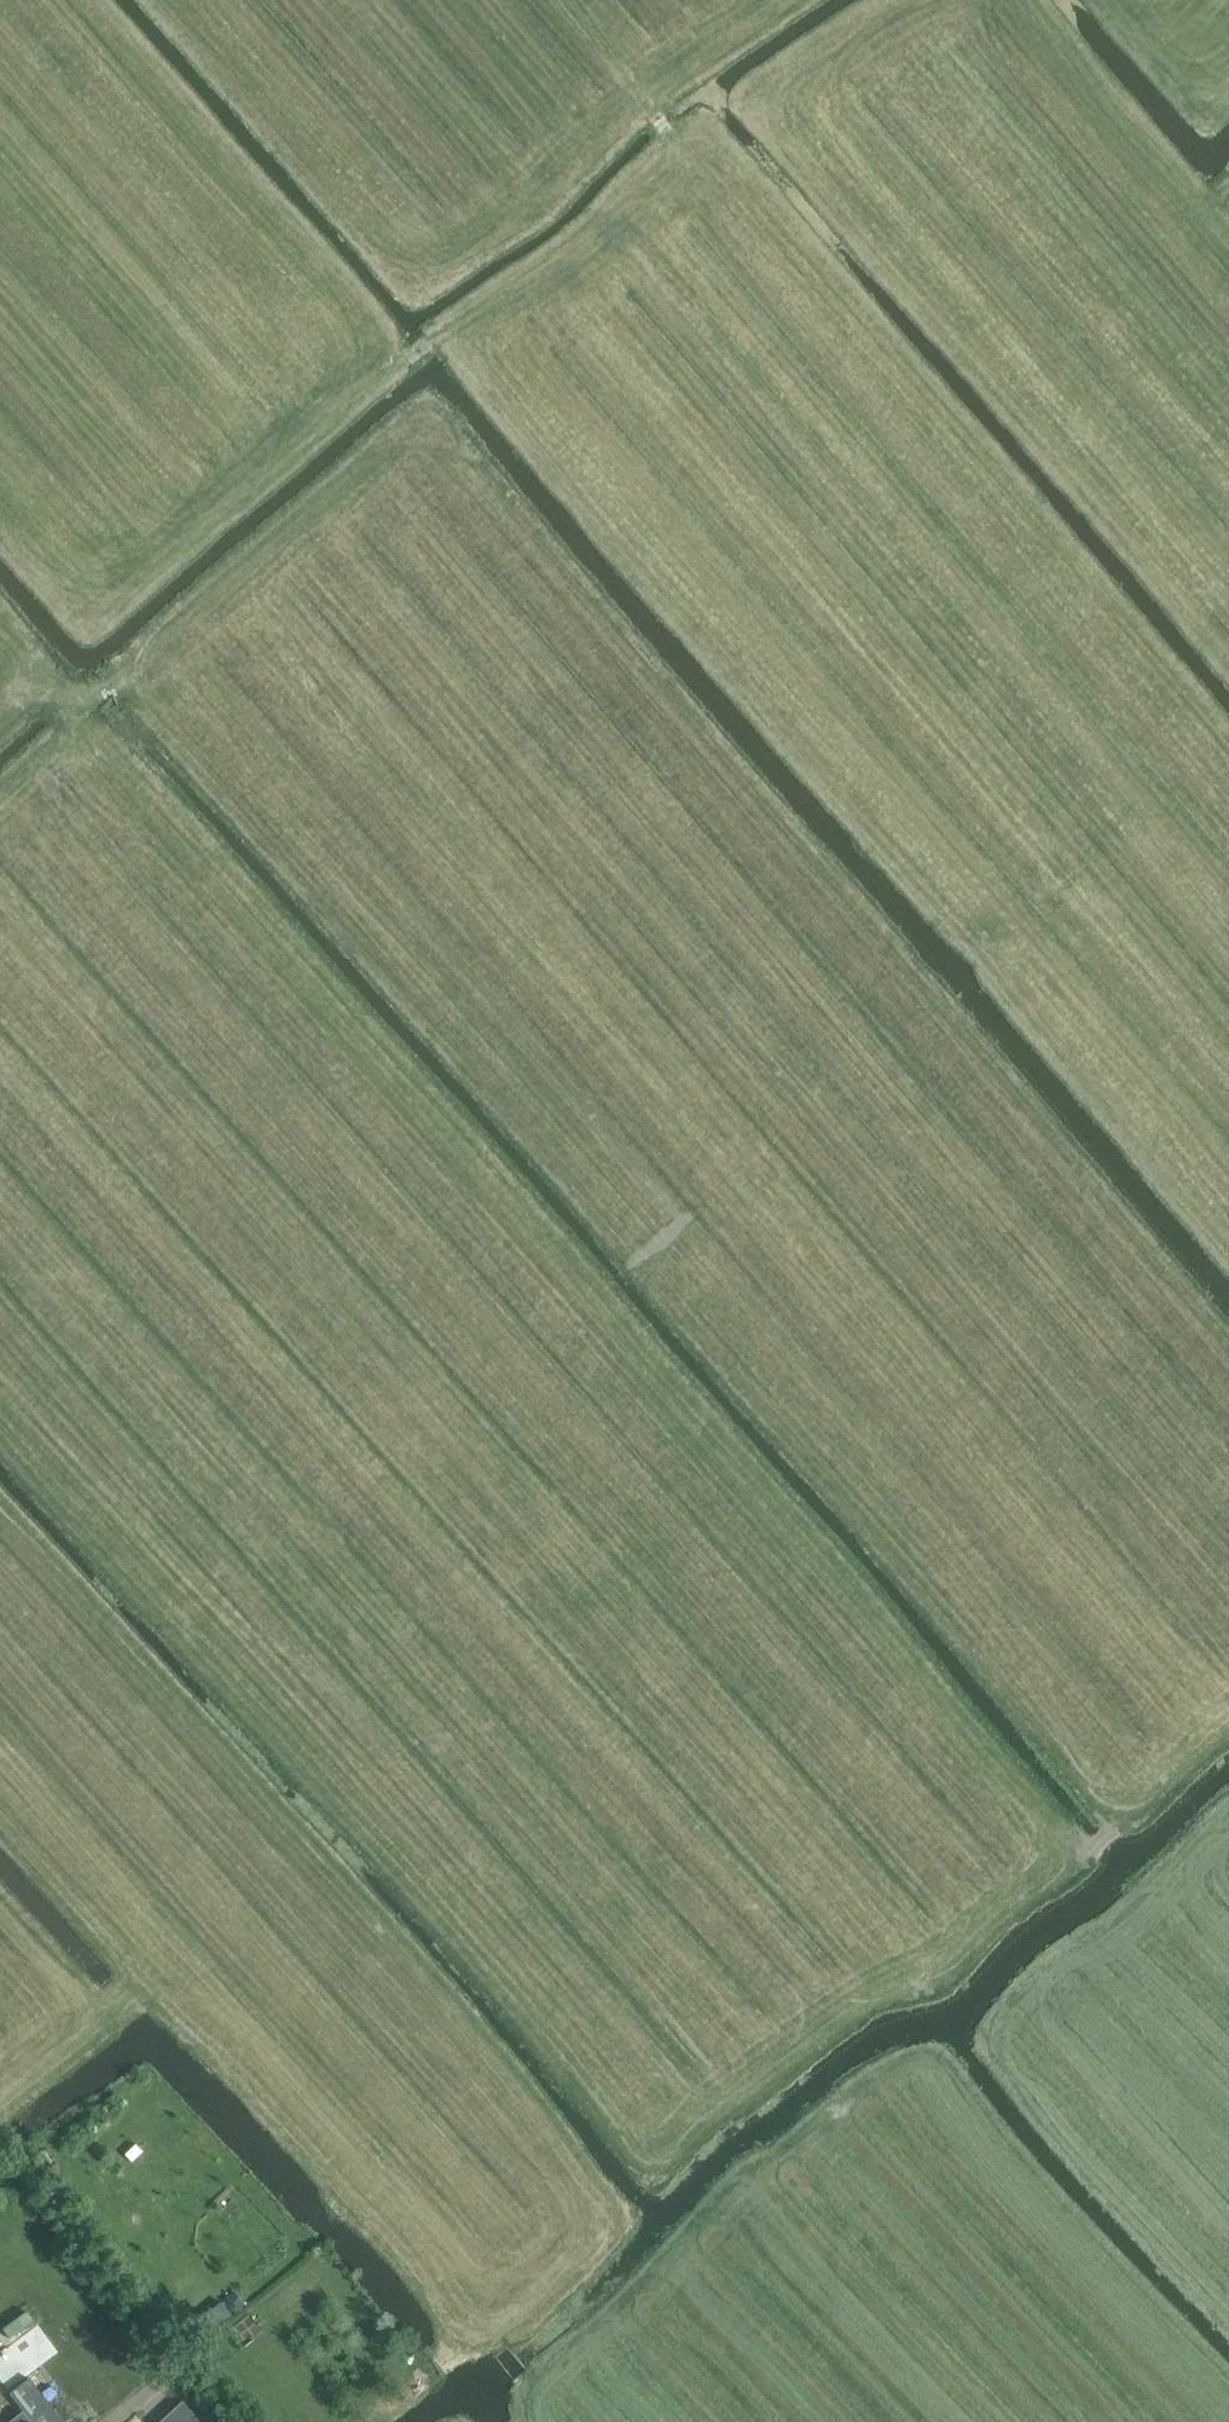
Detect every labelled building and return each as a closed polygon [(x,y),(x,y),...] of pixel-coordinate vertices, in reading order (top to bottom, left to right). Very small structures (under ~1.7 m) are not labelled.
[(0,2352),(0,2379),(33,2421),(64,2421),(7,2347),(0,2352)] [(148,2409),(160,2421),(184,2397),(172,2385),(148,2409)] [(186,2400),(161,2421),(206,2421),(186,2400)]
